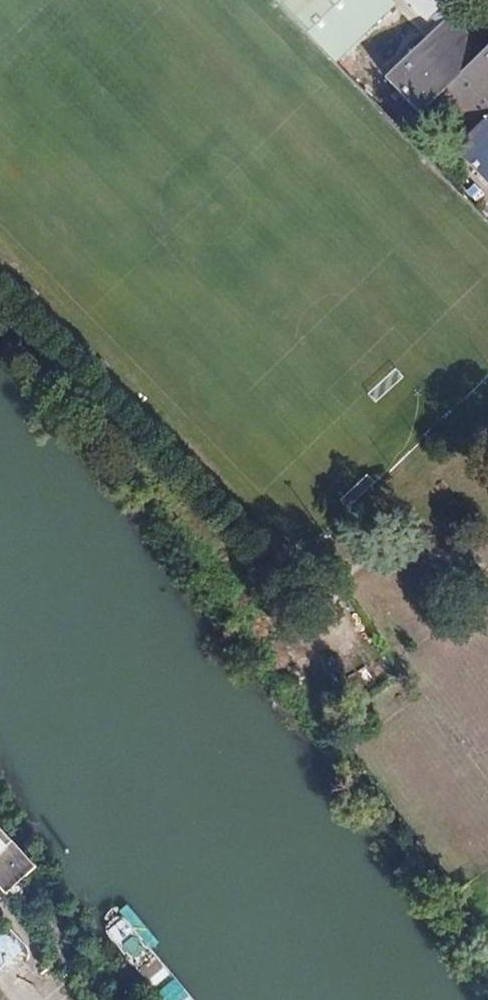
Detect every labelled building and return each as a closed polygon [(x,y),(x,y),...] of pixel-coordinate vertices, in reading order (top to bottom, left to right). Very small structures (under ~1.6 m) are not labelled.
[(397,6),(391,0),(283,0),(279,3),(336,63),(397,6)] [(430,19),(450,0),(411,0),(430,19)] [(487,48),(454,14),(387,78),(421,112),(437,97),(471,133),(455,147),(487,182),(487,48)] [(31,870),(0,835),(0,897),(31,870)] [(4,974),(31,949),(10,926),(0,935),(0,969),(4,974)]
